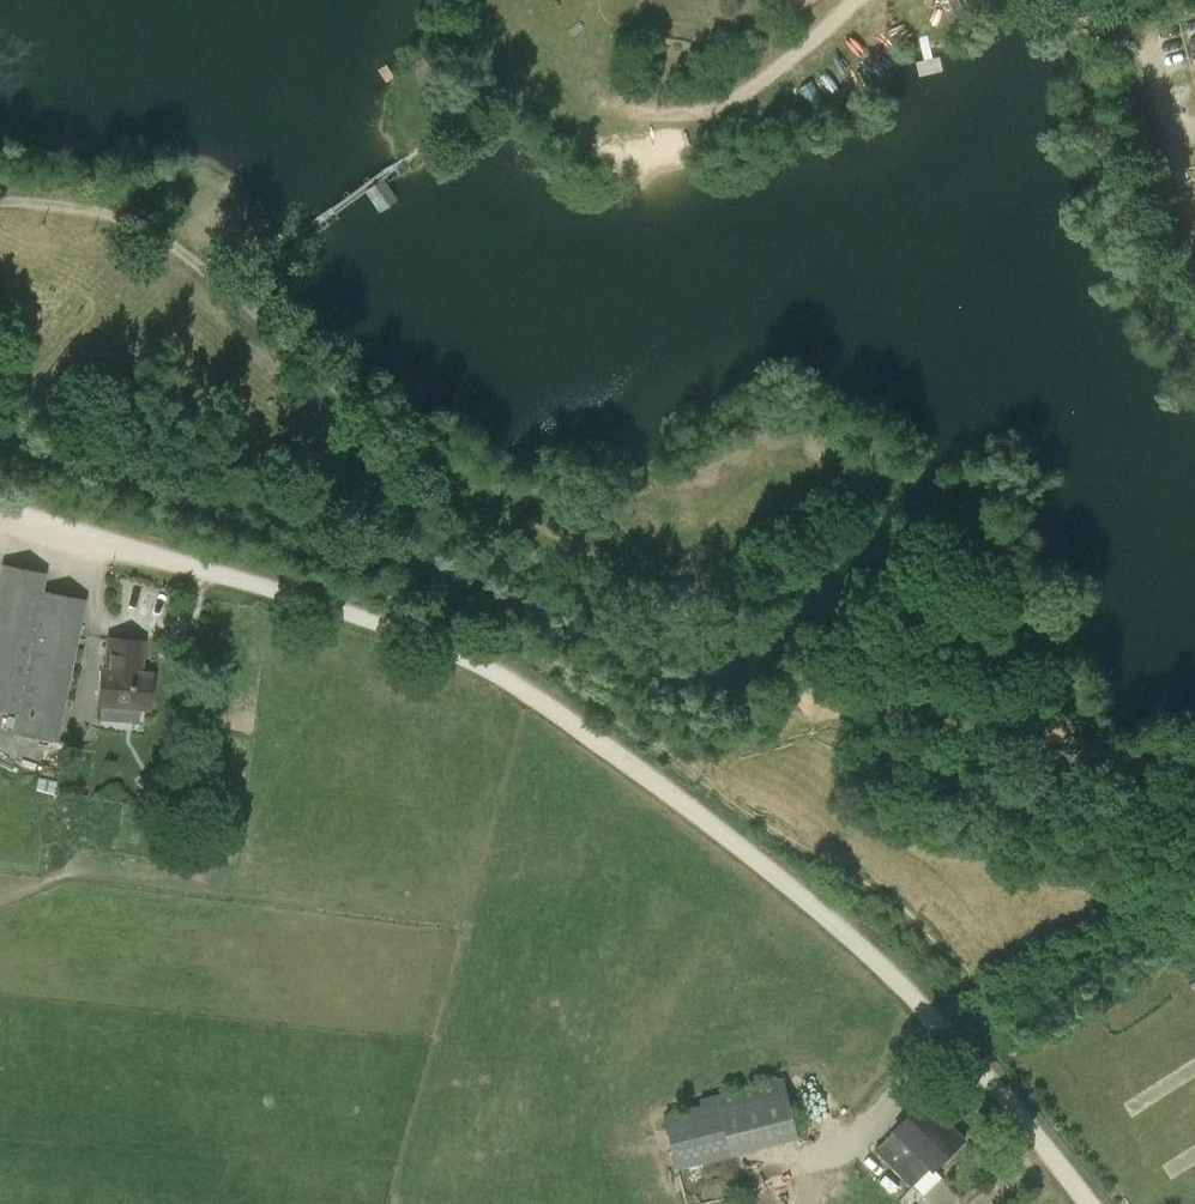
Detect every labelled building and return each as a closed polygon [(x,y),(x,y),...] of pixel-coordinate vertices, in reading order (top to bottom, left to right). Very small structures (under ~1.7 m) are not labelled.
[(14,712),(10,731),(57,741),(86,598),(42,589),(46,572),(0,563),(0,709),(14,712)] [(143,669),(146,639),(107,635),(104,666),(101,666),(97,706),(114,708),(114,713),(140,716),(140,710),(150,711),(154,670),(143,669)] [(665,1112),(679,1168),(737,1154),(801,1138),(785,1076),(704,1096),(702,1104),(665,1112)] [(895,1130),(878,1147),(876,1150),(913,1186),(916,1183),(932,1167),(934,1169),(965,1137),(926,1099),(895,1130)]
